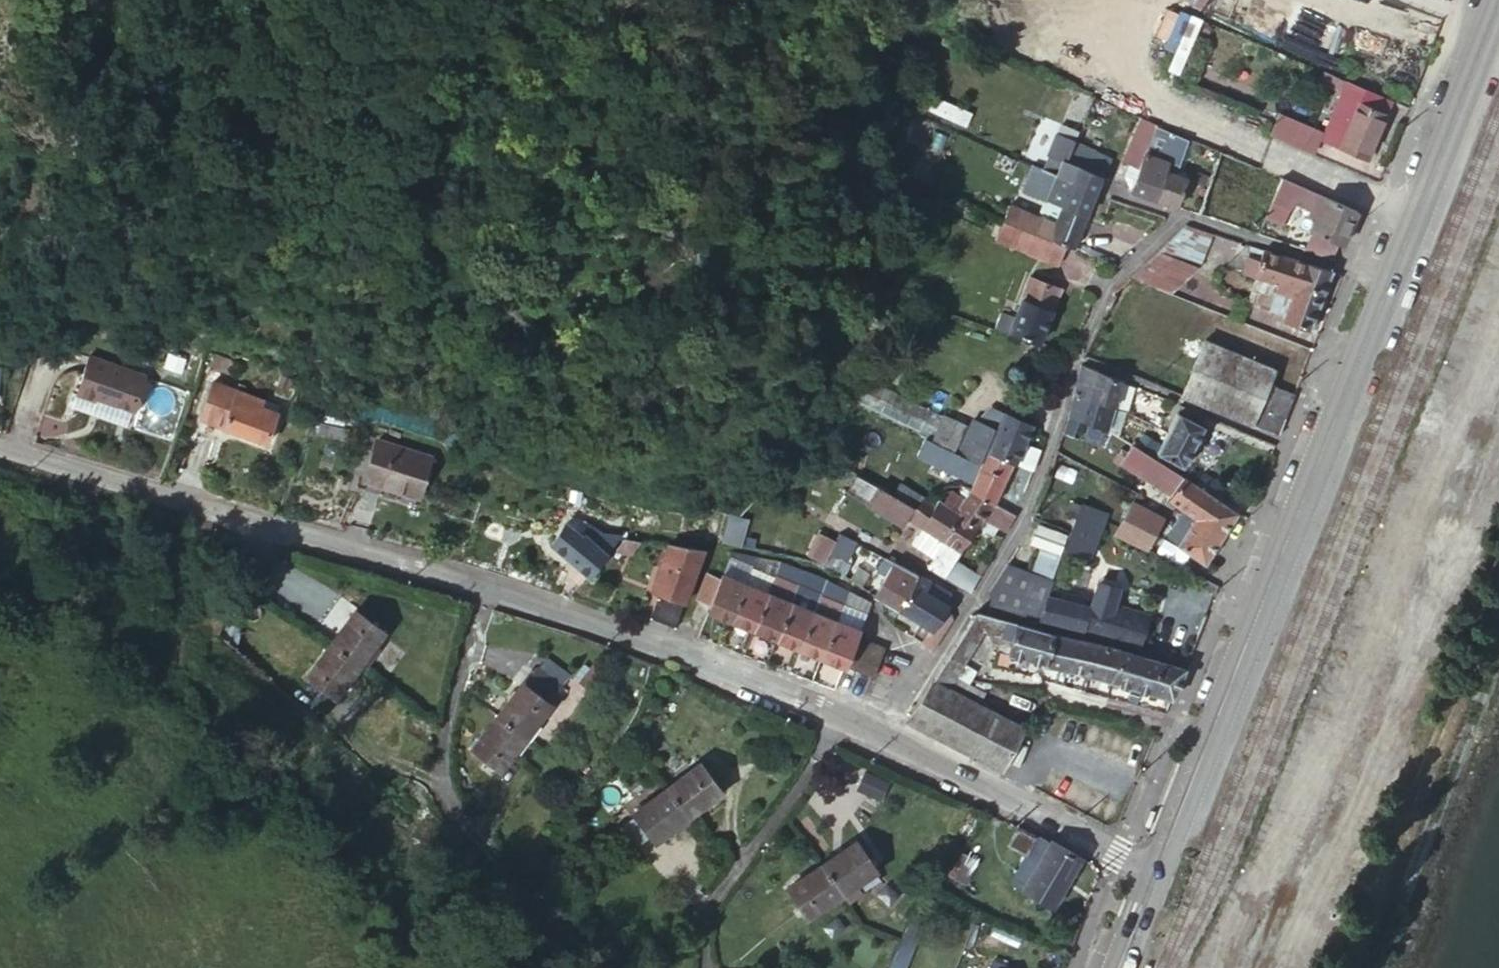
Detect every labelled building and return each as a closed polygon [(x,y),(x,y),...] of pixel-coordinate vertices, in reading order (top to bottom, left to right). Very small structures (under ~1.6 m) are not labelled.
[(1172,74),(1186,78),(1202,19),(1178,13),(1171,40),(1180,42),(1172,74)] [(1391,103),(1346,84),(1321,141),(1365,160),(1391,103)] [(1072,140),(1080,122),(1066,117),(1049,156),(1063,162),(1064,159),(1072,140)] [(1124,191),(1154,201),(1168,162),(1143,153),(1156,124),(1145,119),(1140,117),(1120,160),(1125,163),(1124,164),(1135,169),(1124,191)] [(1275,122),(1269,135),(1307,151),(1313,138),(1275,122)] [(1168,162),(1154,201),(1175,208),(1186,179),(1175,175),(1188,138),(1156,124),(1143,153),(1168,162)] [(1072,140),(1064,159),(1074,164),(1098,173),(1105,154),(1072,140)] [(1219,151),(1195,214),(1225,225),(1248,163),(1219,151)] [(1092,186),(1097,175),(1098,173),(1074,164),(1067,180),(1050,173),(1041,195),(1058,202),(1082,211),(1092,186)] [(1050,173),(1030,165),(1021,187),(1041,195),(1050,173)] [(1282,178),(1266,171),(1261,186),(1276,193),(1282,178)] [(1299,185),(1282,178),(1276,193),(1266,217),(1284,224),(1292,202),(1309,209),(1306,215),(1315,218),(1310,230),(1311,231),(1303,251),(1330,259),(1335,244),(1340,245),(1355,209),(1323,195),(1299,185)] [(1007,204),(1001,219),(1032,232),(1056,243),(1069,248),(1082,214),(1082,211),(1058,202),(1052,218),(1037,212),(1036,216),(1007,204)] [(1032,232),(1001,219),(994,237),(1037,255),(1038,253),(1050,259),(1056,243),(1032,232)] [(1185,225),(1129,276),(1168,292),(1197,266),(1204,246),(1210,233),(1185,225)] [(1232,255),(1236,242),(1210,233),(1204,246),(1232,255)] [(1263,280),(1294,291),(1304,265),(1262,251),(1258,262),(1247,258),(1241,274),(1252,277),(1263,280)] [(1304,265),(1294,291),(1263,280),(1258,293),(1255,303),(1268,308),(1267,310),(1285,316),(1281,325),(1306,332),(1330,273),(1304,265)] [(1011,333),(1035,342),(1056,287),(1028,275),(1017,305),(1002,299),(991,326),(1011,333)] [(1263,280),(1252,277),(1248,289),(1258,293),(1263,280)] [(1200,336),(1176,396),(1248,426),(1268,379),(1273,366),(1200,336)] [(1154,371),(1105,351),(1100,363),(1149,383),(1154,371)] [(141,373),(86,357),(74,396),(92,401),(93,399),(131,410),(141,373)] [(1071,394),(1108,408),(1109,406),(1116,382),(1117,381),(1078,365),(1071,394)] [(939,446),(948,450),(961,425),(849,369),(836,394),(915,431),(914,434),(939,446)] [(1268,379),(1248,426),(1275,437),(1293,390),(1268,379)] [(1130,388),(1116,382),(1109,406),(1123,410),(1130,388)] [(235,393),(230,391),(213,383),(191,434),(208,441),(214,427),(220,430),(235,393)] [(232,385),(230,391),(235,393),(244,397),(246,390),(232,385)] [(262,405),(244,397),(235,393),(220,430),(263,449),(275,420),(259,413),(262,405)] [(1071,394),(1065,415),(1101,432),(1108,408),(1071,394)] [(848,403),(837,397),(833,407),(844,412),(848,403)] [(278,412),(262,405),(259,413),(275,420),(278,412)] [(1009,462),(1027,470),(1035,450),(1020,443),(1028,425),(990,410),(977,423),(968,420),(954,453),(978,464),(984,451),(1009,462)] [(1154,454),(1179,467),(1200,428),(1175,414),(1154,454)] [(1134,444),(1146,453),(1153,442),(1141,434),(1134,444)] [(972,481),(968,490),(985,500),(990,504),(1009,462),(984,451),(978,464),(954,453),(948,450),(939,446),(931,463),(972,481)] [(1211,499),(1196,488),(1149,458),(1131,446),(1123,457),(1117,453),(1112,462),(1170,499),(1168,502),(1196,520),(1189,529),(1181,524),(1170,541),(1179,546),(1176,550),(1203,567),(1235,515),(1211,499)] [(915,501),(918,499),(895,484),(899,477),(850,448),(842,463),(883,487),(912,505),(915,501)] [(364,459),(354,498),(409,510),(417,472),(364,459)] [(941,504),(934,500),(930,506),(918,499),(915,501),(912,505),(883,487),(855,471),(848,483),(869,496),(903,515),(920,525),(909,543),(931,556),(942,538),(957,513),(941,504)] [(1205,475),(1196,488),(1211,499),(1220,486),(1205,475)] [(869,496),(848,483),(843,491),(865,504),(869,496)] [(925,566),(944,577),(960,549),(981,517),(1004,529),(1012,514),(990,504),(985,500),(968,490),(962,501),(948,492),(941,504),(957,513),(942,538),(925,566)] [(903,515),(869,496),(865,504),(898,524),(903,515)] [(1113,535),(1146,553),(1162,519),(1129,502),(1113,535)] [(1076,504),(1061,549),(1088,558),(1103,514),(1076,504)] [(1058,554),(1064,534),(1035,524),(1027,543),(1038,547),(1030,568),(1050,576),(1058,554)] [(558,534),(546,548),(584,579),(585,578),(616,538),(583,534),(577,544),(574,547),(558,534)] [(826,557),(832,544),(818,537),(808,558),(822,565),(826,557)] [(682,606),(702,550),(664,545),(646,590),(654,592),(645,616),(673,628),(682,606)] [(728,561),(749,569),(752,559),(730,556),(728,561)] [(822,565),(821,567),(839,576),(844,566),(826,557),(822,565)] [(752,559),(749,569),(772,578),(778,564),(752,559)] [(1050,579),(1004,559),(986,592),(986,604),(1001,609),(1037,618),(1044,596),(1050,579)] [(743,583),(749,569),(728,561),(722,574),(743,583)] [(891,561),(870,598),(893,609),(914,575),(891,561)] [(952,562),(944,577),(968,593),(976,577),(952,562)] [(772,578),(797,588),(803,574),(778,564),(772,578)] [(772,578),(749,569),(743,583),(766,593),(772,578)] [(696,599),(708,603),(719,578),(706,574),(696,599)] [(705,613),(707,613),(728,622),(743,583),(722,574),(720,574),(719,578),(708,603),(705,613)] [(803,574),(797,588),(818,597),(824,581),(803,574)] [(914,575),(893,609),(925,627),(917,641),(929,649),(947,622),(943,604),(945,602),(943,600),(948,592),(918,577),(914,575)] [(791,603),(797,588),(772,578),(766,593),(791,603)] [(818,597),(840,606),(845,593),(824,581),(818,597)] [(766,593),(743,583),(728,622),(751,631),(766,593)] [(1080,629),(1139,648),(1149,616),(1114,606),(1119,592),(1094,584),(1087,607),(1080,629)] [(818,597),(797,588),(791,603),(812,611),(818,597)] [(751,631),(775,641),(791,603),(766,593),(751,631)] [(863,615),(867,605),(845,593),(840,606),(863,615)] [(1044,596),(1037,618),(1080,629),(1087,607),(1044,596)] [(835,620),(840,606),(818,597),(812,611),(835,620)] [(775,641),(797,650),(812,611),(791,603),(775,641)] [(863,615),(840,606),(835,620),(857,629),(863,615)] [(350,609),(325,644),(354,664),(379,629),(350,609)] [(812,611),(797,650),(819,659),(835,620),(812,611)] [(967,623),(984,632),(1007,638),(1012,622),(974,611),(967,623)] [(857,629),(835,620),(819,659),(841,668),(842,669),(843,666),(854,638),(857,629)] [(1017,622),(1012,622),(1007,638),(1012,639),(1007,653),(1042,662),(1050,632),(1017,622)] [(967,623),(960,634),(977,643),(984,632),(967,623)] [(1042,662),(1068,669),(1077,639),(1050,632),(1042,662)] [(951,649),(969,657),(977,643),(960,634),(951,649)] [(857,671),(869,644),(854,638),(843,666),(857,671)] [(1077,639),(1068,669),(1086,674),(1089,675),(1099,644),(1077,639)] [(354,664),(325,644),(300,679),(329,699),(354,664)] [(883,650),(869,644),(857,671),(873,677),(883,650)] [(1119,648),(1099,644),(1089,675),(1111,681),(1119,648)] [(1119,648),(1111,681),(1121,683),(1130,686),(1139,655),(1119,648)] [(951,649),(945,658),(962,667),(969,657),(951,649)] [(1160,662),(1139,655),(1130,686),(1150,692),(1160,662)] [(954,680),(955,679),(962,667),(945,658),(938,670),(954,680)] [(1171,699),(1183,669),(1160,662),(1150,692),(1171,699)] [(907,720),(975,756),(997,713),(949,688),(954,680),(938,670),(907,720)] [(495,718),(521,739),(548,706),(521,685),(495,718)] [(997,713),(975,756),(1003,772),(1025,728),(997,713)] [(496,770),(521,739),(495,718),(470,749),(496,770)] [(665,790),(685,817),(718,791),(697,764),(665,790)] [(651,844),(685,817),(665,790),(631,817),(651,844)] [(1035,838),(1017,828),(1005,849),(1024,859),(1035,838)] [(1039,838),(1016,886),(1020,888),(1052,905),(1056,906),(1080,856),(1051,841),(1050,843),(1039,838)] [(817,865),(838,894),(844,903),(857,894),(851,885),(871,870),(850,842),(817,865)] [(964,884),(977,863),(963,854),(949,874),(964,884)] [(805,917),(838,894),(817,865),(785,887),(805,917)] [(1052,905),(1020,888),(1010,904),(1042,922),(1052,905)] [(903,924),(884,967),(901,967),(918,930),(903,924)]
